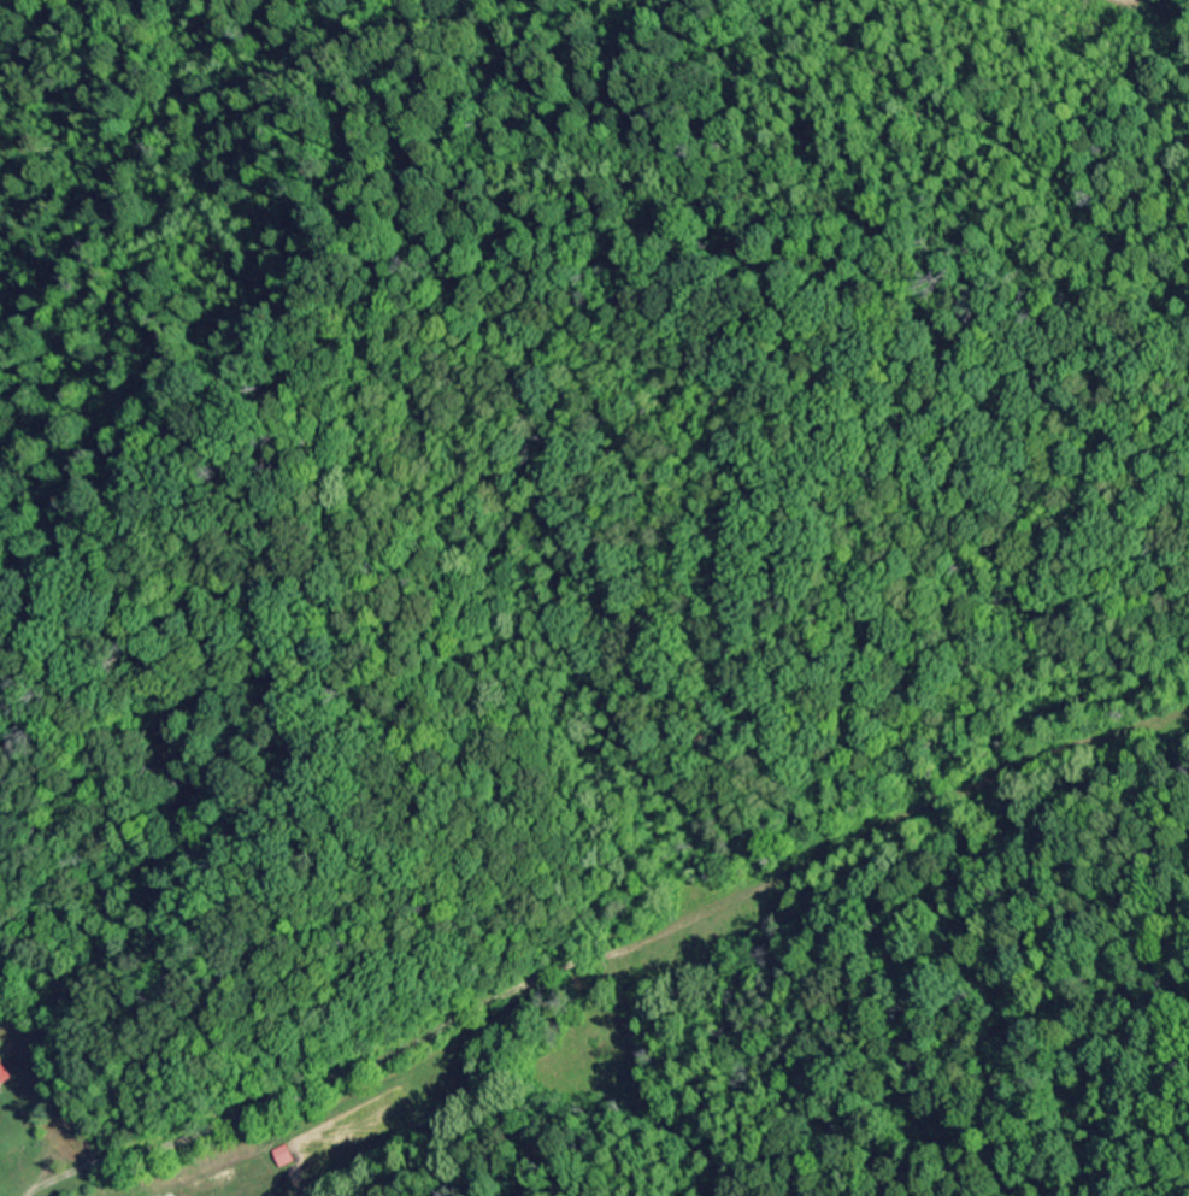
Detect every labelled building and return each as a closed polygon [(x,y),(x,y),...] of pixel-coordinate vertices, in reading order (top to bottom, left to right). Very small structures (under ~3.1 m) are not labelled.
[(13,1082),(0,1063),(0,1091),(13,1082)] [(294,1164),(286,1146),(272,1153),(279,1170),(294,1164)]
